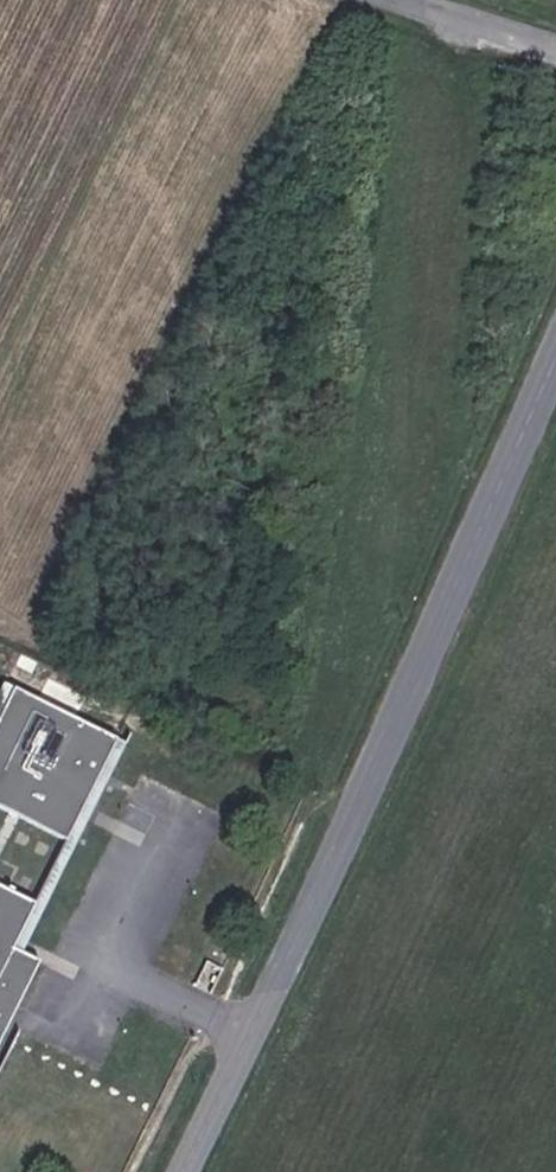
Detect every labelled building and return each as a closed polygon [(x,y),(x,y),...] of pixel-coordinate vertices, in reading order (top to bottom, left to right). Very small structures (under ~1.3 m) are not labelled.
[(0,675),(0,802),(60,830),(109,728),(0,675)] [(119,732),(109,728),(60,830),(30,893),(8,938),(18,943),(119,732)] [(0,879),(0,1024),(35,951),(18,943),(8,938),(30,893),(0,879)]
